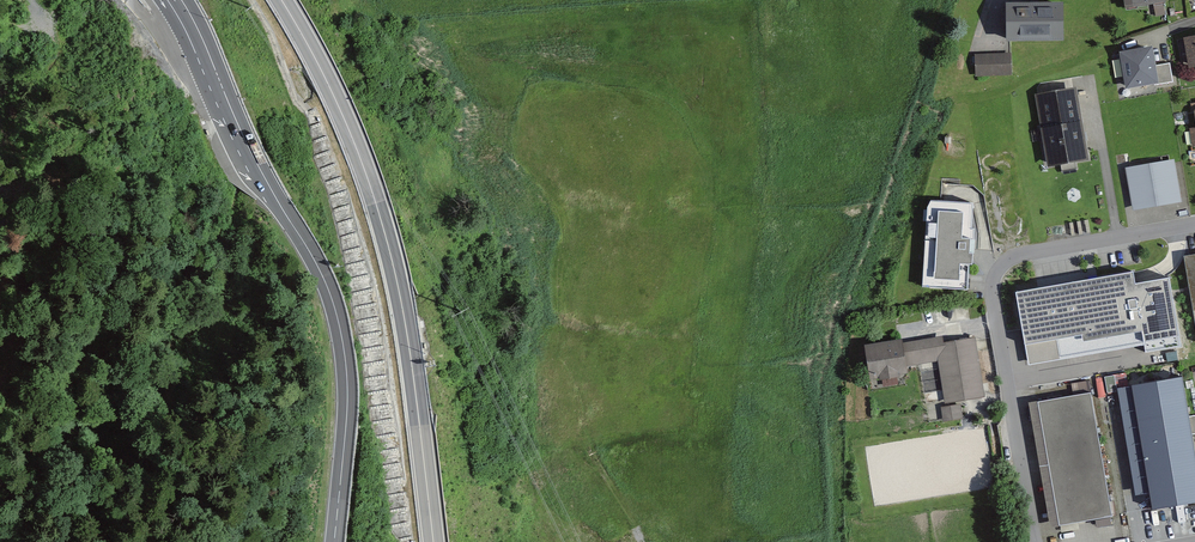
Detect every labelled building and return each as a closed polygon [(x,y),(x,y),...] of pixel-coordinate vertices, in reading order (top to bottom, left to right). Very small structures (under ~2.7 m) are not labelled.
[(1130,9),(1172,2),(1172,0),(1128,0),(1130,9)] [(1066,4),(1006,6),(1007,42),(1067,40),(1066,4)] [(1180,39),(1185,70),(1194,68),(1194,36),(1180,39)] [(1153,46),(1121,52),(1127,90),(1172,82),(1169,64),(1157,66),(1153,46)] [(1015,52),(979,53),(980,76),(1016,75),(1015,52)] [(1083,82),(1036,90),(1050,172),(1097,164),(1083,82)] [(1175,159),(1125,168),(1133,211),(1183,202),(1175,159)] [(974,203),(929,200),(923,287),(968,290),(974,203)] [(1135,269),(1015,291),(1028,368),(1145,346),(1146,353),(1183,347),(1171,277),(1137,283),(1135,269)] [(949,334),(910,339),(914,364),(942,361),(948,403),(991,397),(981,338),(951,342),(949,334)] [(910,339),(868,345),(874,382),(888,380),(890,391),(906,388),(904,376),(915,374),(914,364),(910,339)] [(1153,510),(1194,503),(1194,454),(1192,435),(1189,417),(1182,376),(1132,384),(1153,510)] [(1102,455),(1091,393),(1038,402),(1049,464),(1102,455)] [(961,404),(941,407),(943,421),(963,419),(961,404)] [(987,423),(852,444),(866,520),(1000,499),(987,423)] [(1113,516),(1102,455),(1049,464),(1060,526),(1113,516)]
